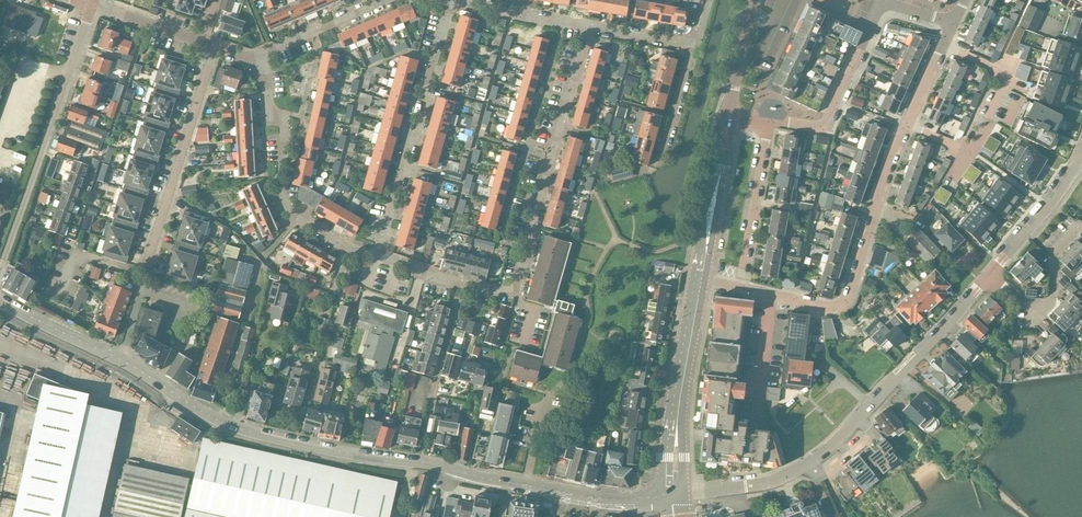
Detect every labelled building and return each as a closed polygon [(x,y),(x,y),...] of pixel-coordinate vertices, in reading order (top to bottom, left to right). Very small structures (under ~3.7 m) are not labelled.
[(153,6),(160,9),(162,2),(155,0),(153,6)] [(206,0),(179,0),(176,10),(191,14),(193,8),(201,10),(202,7),(203,7),(206,0)] [(234,0),(221,0),(219,9),(230,13),(234,0)] [(305,16),(316,11),(312,0),(302,0),(298,2),(305,16)] [(316,11),(328,6),(326,0),(312,0),(316,11)] [(587,10),(589,0),(576,0),(575,7),(587,10)] [(587,10),(600,12),(602,0),(589,0),(587,10)] [(600,12),(613,14),(615,0),(602,0),(600,12)] [(613,14),(625,16),(628,0),(615,0),(613,14)] [(983,0),(975,18),(987,23),(995,5),(983,0)] [(1018,0),(1014,8),(1021,11),(1024,3),(1018,0)] [(1054,1),(1074,10),(1074,9),(1078,1),(1081,3),(1081,0),(1054,0),(1054,1)] [(633,18),(645,20),(649,3),(636,1),(633,18)] [(286,7),(293,21),(305,16),(298,2),(286,7)] [(649,3),(645,20),(658,22),(661,5),(649,3)] [(398,10),(403,22),(416,17),(410,4),(398,10)] [(28,34),(35,13),(12,5),(5,26),(28,34)] [(661,5),(658,22),(670,24),(674,8),(661,5)] [(1029,5),(1019,26),(1035,33),(1044,12),(1029,5)] [(152,7),(150,13),(157,15),(159,9),(152,7)] [(275,12),(281,26),(293,21),(286,7),(275,12)] [(674,8),(670,24),(683,27),(686,10),(674,8)] [(808,8),(779,71),(797,80),(828,17),(808,8)] [(386,15),(391,27),(403,22),(398,10),(386,15)] [(269,32),(281,26),(275,12),(263,17),(269,32)] [(1012,13),(1006,26),(1013,29),(1018,16),(1012,13)] [(374,20),(379,33),(391,27),(386,15),(374,20)] [(460,16),(457,27),(475,32),(478,21),(460,16)] [(239,36),(244,24),(224,17),(220,29),(239,36)] [(1065,35),(1067,36),(1081,42),(1081,21),(1073,18),(1072,17),(1065,35)] [(975,18),(969,30),(981,35),(987,23),(975,18)] [(362,25),(367,38),(379,33),(374,20),(362,25)] [(350,30),(355,43),(367,38),(362,25),(350,30)] [(838,38),(838,39),(850,44),(855,47),(856,47),(862,33),(844,25),(838,38)] [(898,34),(899,27),(887,25),(886,32),(898,34)] [(457,27),(454,38),(471,43),(475,32),(457,27)] [(510,27),(506,42),(511,44),(513,37),(519,38),(521,30),(510,27)] [(102,39),(130,48),(135,50),(141,32),(135,30),(131,43),(117,38),(118,34),(106,29),(105,29),(102,39)] [(341,42),(330,46),(339,49),(343,47),(343,48),(355,43),(350,30),(338,36),(341,42)] [(969,30),(964,42),(975,48),(981,35),(969,30)] [(1004,31),(998,43),(1005,46),(1010,34),(1004,31)] [(397,41),(398,45),(401,51),(407,48),(402,34),(396,37),(397,41)] [(914,35),(908,48),(922,54),(928,42),(914,35)] [(535,37),(531,50),(544,54),(548,40),(535,37)] [(825,37),(821,45),(833,50),(837,42),(825,37)] [(454,38),(451,49),(468,54),(471,43),(454,38)] [(99,48),(112,53),(113,51),(128,56),(130,48),(102,39),(99,48)] [(1053,41),(1049,54),(1078,64),(1081,56),(1079,55),(1081,49),(1053,41)] [(995,50),(1002,53),(1005,46),(998,43),(995,50)] [(392,48),(395,54),(401,51),(398,45),(392,48)] [(324,52),(320,65),(335,68),(338,55),(337,55),(339,49),(330,46),(329,53),(324,52)] [(368,58),(371,64),(377,61),(375,55),(371,46),(367,48),(371,57),(368,58)] [(884,58),(887,52),(876,47),(873,53),(884,58)] [(908,48),(903,60),(916,66),(922,54),(908,48)] [(451,49),(448,60),(465,65),(468,54),(451,49)] [(593,49),(590,61),(603,65),(606,52),(593,49)] [(661,55),(658,63),(652,61),(651,66),(657,68),(673,73),(677,60),(672,59),(674,52),(662,49),(661,55)] [(531,50),(527,63),(540,67),(544,54),(531,50)] [(375,55),(377,61),(384,59),(381,52),(375,55)] [(164,54),(159,71),(180,78),(184,68),(187,69),(189,62),(164,54)] [(1049,54),(1045,68),(1072,77),(1073,71),(1076,72),(1078,64),(1049,54)] [(401,56),(398,67),(415,72),(418,61),(401,56)] [(91,71),(92,71),(107,75),(111,62),(96,57),(91,71)] [(118,59),(115,68),(127,72),(130,63),(118,59)] [(448,60),(445,71),(462,76),(465,65),(448,60)] [(499,60),(497,67),(503,69),(505,62),(499,60)] [(631,60),(627,73),(639,76),(643,64),(631,60)] [(903,60),(897,71),(911,78),(916,66),(903,60)] [(590,61),(586,74),(599,78),(603,65),(590,61)] [(955,62),(949,74),(961,79),(966,67),(955,62)] [(527,63),(524,76),(536,80),(540,67),(527,63)] [(317,78),(320,79),(332,81),(335,68),(320,65),(317,78)] [(364,76),(363,82),(364,82),(369,83),(371,77),(371,72),(373,73),(375,67),(366,71),(365,76),(364,76)] [(398,67),(394,78),(412,83),(415,72),(398,67)] [(497,67),(495,74),(501,76),(503,69),(497,67)] [(236,89),(241,73),(226,68),(226,70),(219,68),(213,86),(222,90),(224,85),(236,89)] [(657,68),(653,80),(670,85),(673,73),(657,68)] [(159,71),(154,88),(178,96),(181,89),(177,88),(180,78),(159,71)] [(459,87),(462,76),(445,71),(441,82),(459,87)] [(780,96),(791,101),(796,90),(793,89),(797,80),(779,71),(773,83),(773,84),(783,89),(780,95),(780,96)] [(897,71),(892,84),(905,90),(911,78),(897,71)] [(1043,73),(1039,87),(1068,96),(1070,88),(1068,87),(1070,81),(1043,73)] [(586,74),(583,87),(596,90),(599,78),(586,74)] [(949,74),(943,86),(955,91),(961,79),(949,74)] [(524,76),(520,89),(533,93),(536,80),(524,76)] [(394,78),(391,89),(409,94),(412,83),(394,78)] [(88,79),(84,92),(85,92),(100,97),(104,98),(106,99),(110,87),(109,86),(104,84),(89,79),(88,79)] [(320,79),(317,91),(330,95),(333,82),(332,81),(320,79)] [(353,79),(351,89),(358,90),(360,80),(353,79)] [(653,80),(650,93),(666,97),(670,85),(653,80)] [(827,94),(797,80),(793,89),(796,90),(791,101),(817,113),(827,94)] [(981,80),(977,87),(983,90),(987,83),(986,83),(981,80)] [(892,84),(886,96),(900,102),(905,90),(892,84)] [(492,85),(490,92),(496,94),(498,87),(492,85)] [(624,85),(622,94),(629,96),(631,87),(624,85)] [(943,86),(938,98),(950,103),(955,91),(943,86)] [(583,87),(579,99),(592,103),(596,90),(583,87)] [(1039,87),(1034,101),(1061,109),(1063,103),(1065,104),(1068,96),(1039,87)] [(127,89),(125,96),(125,97),(132,99),(135,91),(127,88),(127,89)] [(154,88),(149,105),(170,112),(173,101),(176,102),(178,96),(154,88)] [(613,88),(611,94),(617,96),(619,89),(613,88)] [(391,89),(388,100),(405,105),(409,94),(391,89)] [(520,89),(516,103),(529,106),(533,93),(520,89)] [(317,91),(314,104),(327,107),(330,95),(317,91)] [(84,92),(80,104),(81,104),(96,109),(100,97),(85,92),(84,92)] [(490,92),(488,99),(495,101),(496,94),(490,92)] [(975,92),(972,99),(978,102),(981,95),(981,94),(975,92)] [(359,98),(358,104),(359,104),(364,105),(365,99),(367,94),(361,93),(360,98),(359,98)] [(646,105),(663,110),(666,97),(650,93),(646,105)] [(609,101),(615,103),(617,96),(611,94),(609,101)] [(894,114),(900,102),(886,96),(880,107),(894,114)] [(437,97),(434,108),(451,113),(454,102),(437,97)] [(938,98),(932,110),(944,115),(950,103),(938,98)] [(234,100),(235,113),(251,112),(251,99),(234,100)] [(579,99),(576,112),(589,115),(592,103),(579,99)] [(860,108),(862,102),(851,99),(849,105),(860,108)] [(972,99),(969,106),(975,108),(978,102),(972,99)] [(388,100),(385,111),(402,116),(405,105),(388,100)] [(111,101),(107,112),(115,115),(115,112),(118,104),(111,101)] [(1014,131),(1013,132),(1016,134),(1049,150),(1055,136),(1053,135),(1056,127),(1058,128),(1064,117),(1061,116),(1033,103),(1032,104),(1027,102),(1027,103),(1014,131)] [(516,103),(512,116),(525,119),(529,106),(516,103)] [(314,104),(311,117),(311,119),(311,121),(317,123),(318,120),(318,118),(324,120),(327,107),(314,104)] [(347,104),(346,111),(352,112),(354,106),(347,104)] [(68,118),(64,129),(65,129),(102,143),(106,132),(84,124),(86,116),(88,111),(72,105),(67,118),(68,118)] [(149,105),(143,122),(168,129),(170,123),(167,122),(170,112),(149,105)] [(121,106),(119,112),(120,112),(126,114),(128,108),(121,106)] [(615,117),(616,117),(624,119),(627,109),(618,106),(615,117)] [(434,108),(431,119),(448,124),(451,113),(434,108)] [(485,110),(482,121),(488,123),(491,112),(485,110)] [(639,110),(636,123),(641,124),(658,129),(661,116),(639,110)] [(855,120),(858,113),(847,110),(845,116),(855,120)] [(932,110),(927,122),(939,127),(944,115),(932,110)] [(88,111),(86,116),(90,118),(98,120),(99,115),(92,112),(88,111)] [(344,118),(351,119),(352,112),(346,111),(344,118)] [(385,111),(382,122),(399,127),(402,116),(385,111)] [(235,113),(236,126),(252,125),(251,112),(235,113)] [(585,128),(589,115),(576,112),(572,124),(585,128)] [(606,113),(604,120),(610,121),(612,115),(606,113)] [(355,115),(353,126),(359,128),(360,122),(363,122),(363,117),(355,115)] [(461,116),(459,123),(469,126),(471,119),(461,116)] [(512,116),(509,129),(522,132),(525,119),(512,116)] [(964,116),(961,123),(967,125),(970,119),(970,118),(964,116)] [(311,121),(308,134),(321,137),(324,124),(324,122),(324,120),(318,118),(318,120),(317,123),(311,121)] [(431,119),(428,131),(445,135),(448,124),(431,119)] [(469,130),(474,132),(475,132),(477,127),(476,127),(478,121),(472,119),(469,130)] [(602,127),(608,128),(609,128),(610,121),(604,120),(602,127)] [(841,120),(840,123),(838,127),(844,129),(847,122),(841,120)] [(143,122),(138,138),(160,145),(163,135),(166,136),(168,129),(143,122)] [(382,122),(379,133),(396,138),(399,127),(382,122)] [(613,123),(611,130),(612,130),(621,132),(623,126),(614,123),(613,123)] [(632,135),(638,137),(654,141),(658,129),(641,124),(636,123),(632,135)] [(865,123),(860,135),(867,138),(881,143),(885,130),(871,125),(865,123)] [(961,123),(958,129),(963,132),(967,125),(961,123)] [(481,124),(479,132),(485,134),(486,132),(487,126),(488,126),(481,124)] [(236,126),(236,139),(253,138),(252,125),(236,126)] [(193,142),(194,142),(208,141),(207,128),(198,128),(193,142)] [(340,136),(339,141),(346,143),(348,130),(340,128),(338,136),(340,136)] [(60,137),(56,150),(73,157),(78,144),(83,146),(88,147),(99,151),(102,143),(65,129),(62,138),(60,137)] [(509,129),(506,137),(519,141),(522,132),(509,129)] [(113,131),(110,139),(119,142),(121,134),(113,131)] [(428,131),(425,142),(442,146),(445,135),(428,131)] [(485,134),(485,136),(502,141),(503,137),(486,132),(485,134)] [(379,133),(376,144),(393,149),(396,138),(379,133)] [(308,134),(305,147),(318,150),(321,137),(308,134)] [(786,135),(783,149),(798,151),(800,138),(786,135)] [(816,144),(827,146),(828,137),(817,135),(816,144)] [(568,137),(565,150),(578,154),(581,141),(568,137)] [(638,137),(634,149),(651,154),(654,141),(638,137)] [(138,138),(133,155),(158,163),(160,156),(156,155),(160,145),(138,138)] [(236,139),(237,152),(254,151),(253,138),(236,139)] [(867,138),(862,151),(876,155),(881,143),(867,138)] [(595,151),(593,158),(599,160),(604,141),(596,139),(593,151),(595,151)] [(337,148),(344,150),(346,143),(339,141),(337,148)] [(425,142),(422,153),(439,158),(442,146),(425,142)] [(605,149),(607,150),(612,151),(614,144),(607,142),(605,149)] [(918,142),(913,154),(925,159),(930,146),(918,142)] [(376,144),(373,155),(390,160),(393,149),(376,144)] [(1021,146),(1014,158),(1039,173),(1043,166),(1042,165),(1044,161),(1021,146)] [(305,147),(302,160),(313,163),(315,164),(318,150),(305,147)] [(474,149),(472,156),(478,157),(480,151),(474,149)] [(631,162),(647,166),(651,154),(634,149),(631,162)] [(783,149),(781,162),(795,164),(796,163),(796,158),(798,151),(783,149)] [(503,150),(499,163),(512,166),(516,154),(503,150)] [(565,150),(561,162),(574,166),(578,154),(565,150)] [(237,152),(238,165),(254,164),(254,151),(237,152)] [(862,151),(858,163),(872,168),(876,155),(862,151)] [(435,169),(439,158),(422,153),(418,164),(435,169)] [(812,154),(810,163),(813,163),(812,164),(815,165),(815,168),(821,169),(824,156),(812,154)] [(913,154),(908,167),(920,171),(925,159),(913,154)] [(133,155),(128,172),(149,178),(152,168),(156,169),(158,163),(133,155)] [(373,155),(369,166),(387,171),(390,160),(373,155)] [(472,156),(470,162),(477,164),(478,157),(472,156)] [(590,167),(596,169),(599,160),(593,158),(590,167)] [(944,158),(941,165),(946,168),(947,168),(950,161),(950,160),(944,158)] [(1014,158),(1007,169),(1030,184),(1033,179),(1035,180),(1039,173),(1014,158)] [(299,159),(296,172),(310,175),(313,163),(302,160),(299,159)] [(334,160),(332,167),(340,169),(341,162),(334,160)] [(74,161),(70,173),(84,178),(88,166),(74,161)] [(561,162),(558,175),(571,179),(574,166),(561,162)] [(781,162),(779,175),(793,177),(795,164),(781,162)] [(449,170),(447,179),(460,182),(460,183),(465,165),(459,163),(457,172),(449,170)] [(499,163),(495,175),(508,179),(512,166),(499,163)] [(858,163),(853,175),(867,180),(872,168),(858,163)] [(239,178),(255,177),(254,164),(238,165),(239,178)] [(970,164),(961,177),(972,184),(981,172),(970,164)] [(827,165),(825,178),(830,180),(835,168),(827,165)] [(839,165),(836,173),(845,176),(847,172),(848,172),(849,169),(839,165)] [(369,166),(366,178),(384,182),(387,171),(369,166)] [(613,182),(633,176),(630,166),(610,171),(613,182)] [(331,174),(338,176),(340,169),(332,167),(331,174)] [(908,167),(904,179),(916,183),(920,171),(908,167)] [(128,172),(123,188),(147,196),(149,189),(146,188),(149,178),(128,172)] [(299,199),(307,204),(314,192),(308,188),(310,175),(296,172),(293,185),(301,187),(299,199)] [(845,176),(844,179),(851,181),(849,187),(863,192),(867,180),(853,175),(848,172),(847,172),(845,176)] [(70,173),(66,184),(80,189),(84,178),(70,173)] [(467,174),(465,181),(471,183),(473,176),(467,174)] [(936,174),(930,183),(935,186),(936,186),(941,177),(936,174)] [(495,175),(492,188),(505,192),(508,179),(495,175)] [(558,175),(554,188),(567,191),(571,179),(558,175)] [(779,175),(776,188),(791,190),(793,177),(779,175)] [(380,193),(384,182),(366,178),(363,189),(380,193)] [(414,179),(411,190),(428,195),(431,184),(414,179)] [(904,179),(899,191),(911,196),(916,183),(904,179)] [(998,179),(990,190),(1012,207),(1020,196),(998,179)] [(338,181),(334,187),(341,190),(344,184),(338,181)] [(451,193),(449,201),(455,202),(459,185),(443,181),(441,190),(451,193)] [(465,181),(463,187),(469,189),(471,183),(465,181)] [(257,183),(242,190),(247,201),(262,195),(257,183)] [(9,188),(1,185),(1,184),(0,184),(0,200),(5,202),(9,188)] [(66,184),(62,196),(76,201),(80,189),(66,184)] [(341,190),(340,191),(346,194),(350,188),(344,184),(341,190)] [(844,185),(841,192),(846,194),(844,199),(858,205),(863,192),(849,187),(844,185)] [(195,187),(181,189),(182,195),(196,193),(195,187)] [(940,187),(933,198),(944,205),(951,194),(940,187)] [(123,188),(117,205),(139,212),(142,202),(145,203),(147,196),(123,188)] [(492,188),(488,201),(501,204),(505,192),(492,188)] [(554,188),(551,200),(563,204),(567,191),(554,188)] [(788,203),(791,190),(776,188),(774,201),(788,203)] [(92,196),(100,199),(101,192),(94,190),(92,196)] [(411,190),(408,201),(425,206),(428,195),(411,190)] [(990,190),(982,201),(1004,218),(1012,207),(990,190)] [(906,208),(911,196),(899,191),(895,204),(906,208)] [(314,211),(324,217),(332,203),(322,197),(323,197),(314,192),(307,204),(315,209),(314,211)] [(355,197),(354,198),(360,201),(361,200),(364,195),(358,192),(357,192),(355,197)] [(822,192),(820,200),(832,204),(834,196),(822,192)] [(924,193),(920,199),(925,202),(926,202),(930,196),(929,196),(924,193)] [(262,195),(247,201),(252,213),(267,206),(262,195)] [(361,200),(360,201),(366,205),(367,204),(369,199),(370,199),(364,195),(361,200)] [(62,196),(57,208),(72,213),(76,201),(62,196)] [(460,199),(458,206),(464,207),(466,200),(460,199)] [(920,199),(916,205),(921,209),(922,209),(926,202),(925,202),(920,199)] [(237,211),(245,207),(241,200),(233,204),(237,211)] [(551,200),(547,213),(560,216),(563,204),(551,200)] [(830,210),(832,204),(820,200),(818,207),(830,210)] [(408,201),(405,212),(422,217),(425,206),(408,201)] [(488,201),(485,213),(498,217),(501,204),(488,201)] [(332,203),(324,217),(334,223),(342,209),(332,203)] [(800,203),(799,210),(811,212),(813,205),(800,203)] [(37,204),(35,211),(41,213),(43,207),(37,204)] [(208,206),(210,212),(216,210),(213,204),(208,206)] [(117,205),(112,222),(137,230),(139,223),(136,222),(139,212),(117,205)] [(978,205),(969,215),(990,234),(999,223),(978,205)] [(267,206),(252,213),(258,225),(273,218),(267,206)] [(466,215),(462,213),(464,207),(458,206),(456,212),(458,213),(454,226),(460,228),(460,229),(466,230),(468,223),(465,222),(466,215)] [(89,207),(87,214),(94,216),(96,209),(89,207)] [(72,213),(57,208),(53,219),(68,224),(72,213)] [(342,209),(334,223),(344,229),(352,215),(342,209)] [(799,210),(797,217),(810,219),(811,212),(799,210)] [(185,219),(182,229),(203,236),(208,218),(184,211),(182,218),(185,219)] [(772,211),(770,224),(785,227),(787,213),(772,211)] [(405,212),(402,223),(419,228),(422,217),(405,212)] [(494,230),(498,217),(485,213),(481,226),(494,230)] [(557,229),(560,216),(547,213),(544,225),(557,229)] [(842,213),(838,226),(852,231),(856,218),(842,213)] [(82,230),(82,231),(89,233),(94,217),(87,215),(82,230)] [(352,215),(344,229),(355,235),(363,221),(352,215)] [(969,215),(960,226),(981,244),(990,234),(969,215)] [(258,225),(254,227),(255,230),(260,242),(265,240),(264,237),(278,230),(273,218),(258,225)] [(49,231),(64,236),(68,224),(53,219),(49,231)] [(112,222),(107,239),(128,245),(131,235),(135,236),(137,230),(112,222)] [(402,223),(398,234),(416,239),(419,228),(402,223)] [(770,224),(768,237),(783,239),(785,227),(770,224)] [(935,235),(951,251),(962,240),(947,224),(935,235)] [(29,226),(25,234),(41,242),(45,233),(29,226)] [(838,226),(834,239),(848,243),(852,231),(838,226)] [(927,264),(940,252),(916,226),(911,233),(905,241),(927,264)] [(246,230),(241,232),(246,238),(248,237),(247,234),(255,230),(254,227),(246,230)] [(175,238),(173,245),(182,247),(198,252),(203,236),(182,229),(179,239),(175,238)] [(219,239),(226,241),(228,234),(221,232),(219,239)] [(1067,251),(1081,265),(1079,262),(1081,259),(1081,232),(1079,235),(1081,237),(1067,251)] [(284,247),(295,253),(303,240),(292,233),(284,247)] [(56,234),(52,243),(59,245),(63,236),(56,234)] [(398,234),(395,245),(413,250),(416,239),(398,234)] [(436,234),(434,241),(435,242),(434,246),(441,248),(442,244),(443,244),(445,237),(436,234)] [(428,236),(424,248),(425,248),(431,250),(434,238),(428,236)] [(549,307),(568,243),(545,236),(526,300),(549,307)] [(768,237),(766,250),(780,253),(783,239),(768,237)] [(125,255),(128,245),(107,239),(102,256),(126,263),(128,256),(125,255)] [(834,239),(830,251),(844,255),(848,243),(834,239)] [(303,240),(295,253),(306,260),(313,246),(303,240)] [(78,242),(76,248),(83,250),(85,244),(78,242)] [(468,253),(470,253),(473,253),(476,245),(471,243),(469,248),(468,253)] [(174,252),(171,262),(193,269),(198,252),(182,247),(173,245),(171,251),(174,252)] [(225,259),(211,311),(238,318),(245,292),(246,292),(253,266),(246,264),(236,261),(240,249),(226,245),(223,258),(225,259)] [(313,246),(306,260),(317,266),(325,253),(313,246)] [(441,269),(464,274),(469,254),(446,248),(441,269)] [(874,249),(872,255),(886,258),(888,252),(874,248),(874,249)] [(766,250),(764,263),(778,266),(780,253),(766,250)] [(821,258),(820,261),(826,263),(840,268),(844,255),(830,251),(828,256),(822,254),(821,258)] [(1081,267),(1081,265),(1067,251),(1058,260),(1065,266),(1060,271),(1070,280),(1081,267)] [(325,253),(317,266),(328,273),(336,259),(325,253)] [(1020,283),(1028,275),(1037,283),(1044,276),(1041,274),(1045,271),(1038,264),(1027,253),(1009,272),(1020,283)] [(469,254),(464,274),(486,280),(491,259),(469,254)] [(783,259),(800,262),(801,257),(784,254),(783,259)] [(872,255),(870,261),(884,265),(886,258),(872,255)] [(806,257),(804,264),(809,265),(810,263),(819,265),(820,261),(811,259),(811,258),(806,257)] [(884,265),(870,261),(868,267),(868,268),(882,272),(884,265)] [(187,286),(193,269),(171,262),(168,272),(165,271),(163,278),(187,286)] [(673,272),(674,265),(664,263),(663,270),(673,272)] [(776,278),(776,277),(780,278),(781,272),(777,272),(778,266),(764,263),(761,276),(776,278)] [(826,263),(822,276),(836,281),(840,268),(826,263)] [(86,267),(84,274),(90,276),(90,278),(88,277),(84,287),(86,288),(90,278),(98,281),(102,270),(94,267),(93,269),(86,267)] [(920,284),(938,304),(945,297),(943,296),(946,294),(944,291),(948,287),(948,286),(952,282),(939,268),(935,272),(933,271),(920,284)] [(803,270),(801,278),(807,280),(809,272),(803,270)] [(3,289),(15,295),(22,282),(25,277),(14,271),(3,289)] [(306,274),(300,272),(297,279),(304,281),(306,274)] [(22,282),(15,295),(26,302),(37,284),(39,280),(31,276),(29,279),(25,277),(22,282)] [(312,276),(309,283),(310,283),(315,285),(317,278),(312,276)] [(822,276),(818,289),(832,293),(836,281),(822,276)] [(782,279),(781,286),(785,287),(793,289),(793,288),(795,280),(782,278),(782,279)] [(346,281),(342,292),(352,295),(355,284),(347,281),(346,281)] [(289,321),(295,296),(285,293),(287,286),(273,282),(269,297),(277,299),(272,316),(289,321)] [(810,293),(812,286),(801,282),(798,289),(810,293)] [(906,297),(925,316),(924,315),(936,303),(937,304),(938,304),(920,284),(906,297)] [(648,302),(647,311),(655,313),(665,315),(670,287),(660,285),(657,304),(648,302)] [(1062,303),(1074,314),(1081,305),(1081,304),(1081,295),(1071,285),(1066,290),(1070,294),(1062,303)] [(111,286),(104,303),(115,307),(110,321),(119,324),(131,293),(111,286)] [(867,294),(873,298),(877,292),(871,288),(867,294)] [(718,461),(726,462),(763,466),(764,462),(770,463),(772,469),(785,465),(775,434),(759,432),(754,432),(754,435),(743,434),(744,425),(738,424),(741,399),(742,399),(742,397),(743,385),(742,385),(743,379),(744,371),(745,365),(750,323),(751,315),(752,305),(752,302),(742,301),(715,297),(710,343),(708,343),(705,376),(704,376),(697,430),(703,430),(699,462),(706,462),(706,466),(716,467),(716,464),(717,464),(718,461)] [(918,323),(925,316),(906,297),(894,309),(909,324),(912,322),(914,325),(917,322),(918,323)] [(361,298),(358,309),(363,310),(359,321),(373,325),(370,334),(368,340),(363,357),(379,362),(377,369),(384,371),(394,338),(388,336),(390,330),(402,334),(408,313),(366,300),(361,298)] [(987,325),(994,317),(1001,310),(989,298),(974,312),(987,325)] [(75,301),(72,309),(77,311),(80,303),(75,301)] [(566,371),(580,320),(570,317),(574,305),(557,301),(554,313),(557,314),(543,364),(566,371)] [(110,321),(115,307),(104,303),(100,315),(96,313),(94,319),(98,321),(94,330),(114,337),(119,324),(110,321)] [(1048,317),(1054,323),(1064,332),(1077,318),(1074,314),(1062,303),(1048,317)] [(495,311),(497,304),(489,304),(488,309),(489,310),(489,312),(492,313),(493,311),(495,311)] [(349,327),(354,309),(341,305),(335,323),(349,327)] [(428,311),(425,321),(446,327),(451,309),(436,305),(434,313),(428,311)] [(506,318),(509,307),(502,305),(498,316),(506,318)] [(469,315),(470,309),(464,307),(462,313),(469,315)] [(161,370),(170,349),(171,348),(154,341),(162,314),(143,308),(135,332),(142,335),(135,351),(147,357),(145,361),(156,366),(155,367),(161,370)] [(638,339),(637,343),(645,344),(648,344),(648,345),(650,346),(650,345),(655,346),(656,342),(660,342),(665,315),(655,313),(650,340),(645,339),(645,340),(638,339)] [(802,361),(807,317),(789,315),(780,387),(801,389),(802,386),(809,387),(812,363),(802,361)] [(894,315),(870,337),(880,347),(887,341),(894,348),(905,337),(899,332),(905,326),(894,315)] [(971,316),(962,325),(963,326),(967,329),(978,340),(982,344),(987,338),(987,331),(971,316)] [(820,318),(824,342),(830,341),(835,340),(834,331),(829,332),(827,317),(820,318)] [(195,378),(189,394),(211,402),(239,326),(217,318),(195,377),(195,378)] [(324,333),(328,320),(322,318),(318,331),(324,333)] [(461,319),(459,328),(465,329),(467,321),(461,319)] [(425,321),(422,331),(423,331),(428,333),(443,337),(446,327),(425,321)] [(469,321),(466,333),(477,336),(481,325),(469,321)] [(490,326),(485,342),(497,346),(505,323),(500,321),(498,329),(490,326)] [(1051,335),(1043,344),(1055,355),(1064,346),(1064,345),(1064,344),(1065,343),(1066,341),(1065,339),(1064,337),(1052,325),(1047,331),(1051,335)] [(182,339),(181,342),(182,342),(187,343),(188,344),(191,333),(189,332),(184,331),(182,339)] [(423,331),(421,336),(426,338),(425,342),(440,347),(441,345),(443,337),(428,333),(423,331)] [(949,346),(964,361),(969,365),(978,356),(973,351),(976,349),(971,344),(975,340),(966,331),(961,335),(949,346)] [(241,340),(235,362),(244,365),(251,343),(251,342),(241,340)] [(1021,354),(1021,340),(1011,340),(1011,354),(1021,354)] [(425,342),(422,352),(437,357),(440,347),(425,342)] [(645,344),(641,367),(650,368),(653,351),(649,351),(650,346),(648,345),(648,344),(645,344)] [(1046,365),(1055,355),(1043,344),(1035,352),(1030,348),(1025,354),(1037,365),(1039,366),(1041,367),(1043,366),(1045,365),(1046,364),(1046,365)] [(481,348),(474,346),(472,354),(478,356),(481,348)] [(334,354),(332,362),(336,363),(338,364),(340,364),(338,370),(351,374),(353,368),(354,368),(356,368),(358,361),(342,356),(343,350),(342,350),(338,349),(338,350),(336,354),(334,354)] [(454,378),(462,351),(453,349),(451,355),(447,354),(441,375),(454,378)] [(415,361),(435,367),(437,357),(422,352),(418,351),(415,361)] [(179,352),(165,375),(188,389),(195,378),(195,377),(192,375),(195,368),(190,366),(193,361),(192,360),(193,359),(191,357),(189,359),(179,352)] [(957,382),(966,372),(944,352),(921,376),(948,402),(957,393),(956,391),(961,386),(957,382)] [(534,384),(541,361),(515,353),(508,376),(534,384)] [(288,374),(289,367),(287,367),(291,356),(285,354),(280,371),(288,374)] [(1019,370),(1019,354),(1011,354),(1011,370),(1019,370)] [(414,361),(411,371),(416,372),(432,377),(435,367),(415,361),(414,361)] [(459,380),(471,384),(476,366),(464,362),(459,380)] [(476,366),(471,384),(482,387),(487,369),(476,366)] [(625,378),(624,386),(630,387),(630,388),(642,390),(645,390),(646,385),(647,385),(650,368),(641,367),(638,380),(625,378)] [(299,407),(309,373),(294,369),(284,403),(299,407)] [(327,404),(336,372),(324,369),(315,401),(327,404)] [(396,370),(394,378),(405,380),(405,381),(403,388),(413,390),(416,380),(416,379),(417,376),(417,375),(397,369),(396,370)] [(42,402),(16,516),(97,516),(119,413),(82,405),(84,396),(73,393),(73,390),(34,374),(26,395),(42,402)] [(264,422),(276,385),(261,381),(257,393),(255,392),(247,417),(264,422)] [(382,383),(380,392),(387,394),(389,385),(382,383)] [(480,408),(479,413),(493,416),(494,411),(499,391),(491,389),(485,387),(482,401),(480,408)] [(629,392),(626,409),(628,409),(642,412),(645,395),(645,390),(642,390),(630,388),(630,392),(629,392)] [(936,425),(939,425),(938,423),(938,422),(938,421),(937,420),(936,418),(934,416),(930,413),(935,408),(921,393),(903,411),(924,432),(927,433),(930,433),(932,432),(933,432),(934,430),(935,430),(935,427),(936,427),(936,426),(936,425)] [(369,402),(367,412),(373,413),(375,404),(369,402)] [(498,403),(490,438),(484,461),(498,465),(504,438),(505,439),(513,407),(498,403)] [(427,435),(430,436),(436,437),(437,432),(440,421),(444,422),(447,408),(435,406),(433,416),(430,416),(427,435)] [(437,432),(450,435),(457,436),(459,425),(456,424),(458,415),(453,414),(454,410),(447,408),(444,422),(440,421),(437,432)] [(617,424),(616,429),(629,432),(629,431),(635,432),(636,428),(639,429),(642,412),(628,409),(626,421),(624,421),(624,425),(617,424)] [(889,435),(893,431),(897,436),(904,430),(900,425),(887,409),(875,418),(889,435)] [(303,429),(319,434),(324,415),(308,410),(303,429)] [(324,415),(319,434),(318,438),(338,441),(344,420),(324,415)] [(416,447),(419,432),(421,420),(404,416),(401,428),(398,443),(416,447)] [(193,443),(201,431),(179,417),(171,429),(193,443)] [(375,444),(375,446),(375,444),(382,423),(365,419),(360,441),(375,444)] [(375,444),(375,446),(389,449),(394,431),(392,430),(393,423),(383,421),(382,423),(375,444)] [(467,461),(474,430),(464,428),(461,440),(462,440),(458,459),(467,461)] [(629,432),(626,464),(632,465),(637,465),(638,453),(639,448),(640,432),(635,432),(629,431),(629,432)] [(448,447),(450,435),(437,432),(436,437),(430,436),(428,443),(448,447)] [(483,461),(484,461),(490,438),(477,435),(471,460),(483,463),(483,461)] [(397,482),(203,437),(192,485),(123,469),(112,516),(389,516),(397,482)] [(562,457),(566,440),(558,438),(554,455),(562,457)] [(879,448),(868,458),(875,467),(877,466),(884,475),(891,469),(889,467),(897,460),(892,453),(894,452),(884,439),(876,445),(879,448)] [(595,486),(603,455),(568,446),(565,458),(572,460),(567,479),(595,486)] [(630,488),(632,469),(622,467),(623,455),(607,451),(604,466),(607,466),(606,474),(601,474),(600,484),(605,485),(630,488)] [(859,456),(847,465),(848,466),(856,476),(852,479),(854,481),(859,488),(870,479),(869,479),(874,475),(868,468),(859,456)] [(844,475),(836,481),(842,489),(838,492),(846,502),(854,496),(851,492),(857,487),(853,482),(854,481),(852,479),(856,476),(848,466),(842,471),(844,475)] [(420,475),(410,513),(415,515),(419,500),(421,501),(428,477),(420,475)] [(436,498),(428,496),(424,513),(423,513),(422,516),(436,516),(437,516),(431,515),(436,498)] [(457,509),(460,510),(459,516),(489,516),(491,507),(493,499),(491,498),(491,497),(484,496),(484,497),(476,496),(474,504),(458,502),(457,509)] [(460,510),(457,509),(458,502),(459,499),(446,497),(446,499),(443,516),(459,516),(460,510)] [(815,504),(801,509),(800,508),(801,507),(802,507),(802,506),(802,505),(803,504),(803,503),(802,502),(801,501),(800,501),(799,501),(797,501),(796,502),(796,503),(795,503),(795,504),(795,505),(796,506),(791,508),(791,507),(769,516),(770,516),(820,516),(815,504)] [(538,506),(527,505),(527,504),(521,503),(521,504),(510,503),(508,516),(536,516),(538,506)]
